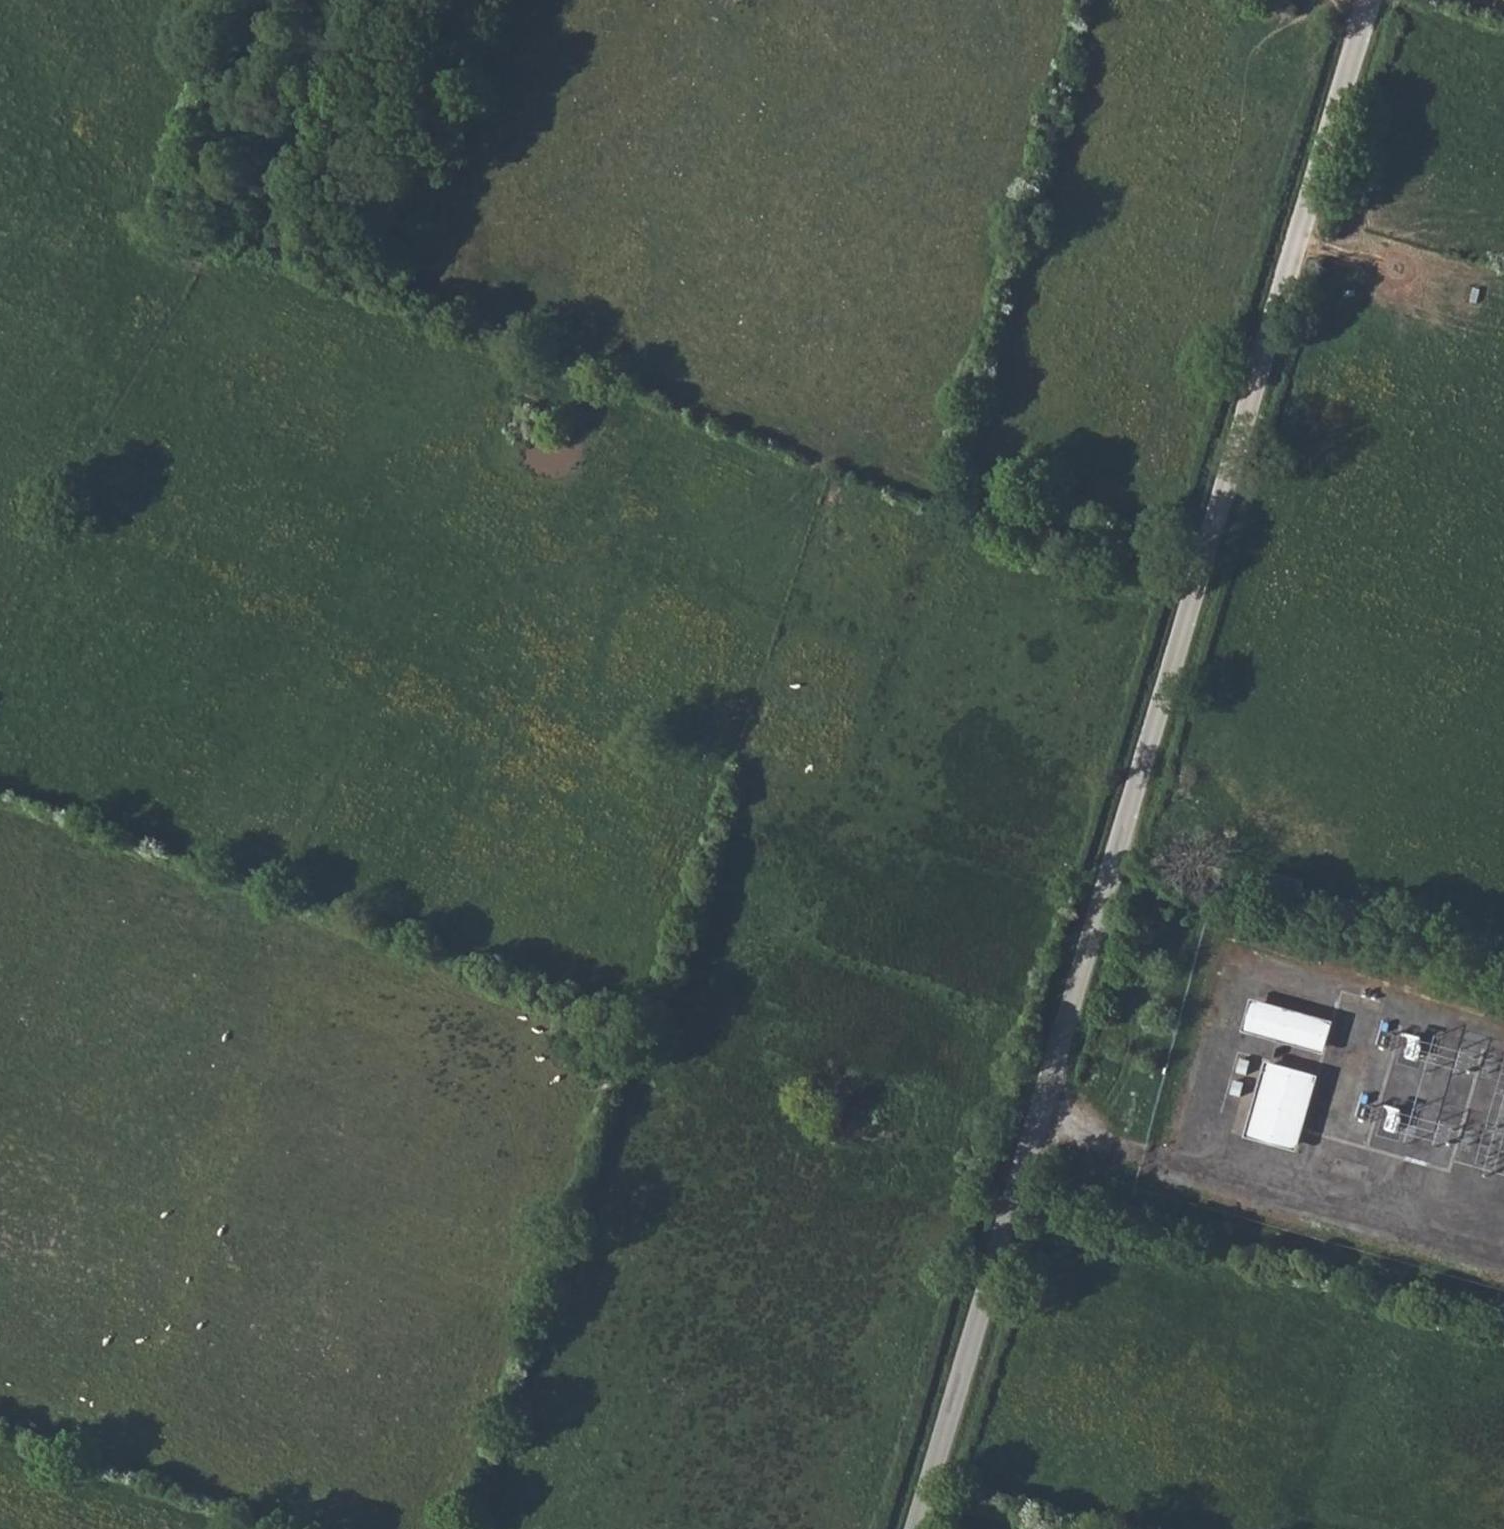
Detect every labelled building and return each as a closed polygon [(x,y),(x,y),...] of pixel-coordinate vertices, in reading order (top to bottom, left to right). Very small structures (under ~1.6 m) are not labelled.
[(1280,1033),(1286,1011),(1256,1003),(1249,1024),(1280,1033)] [(1296,1015),(1286,1011),(1280,1033),(1289,1036),(1296,1015)] [(1325,1023),(1296,1015),(1289,1036),(1319,1045),(1325,1023)] [(1291,1142),(1310,1078),(1268,1067),(1250,1130),(1291,1142)]
